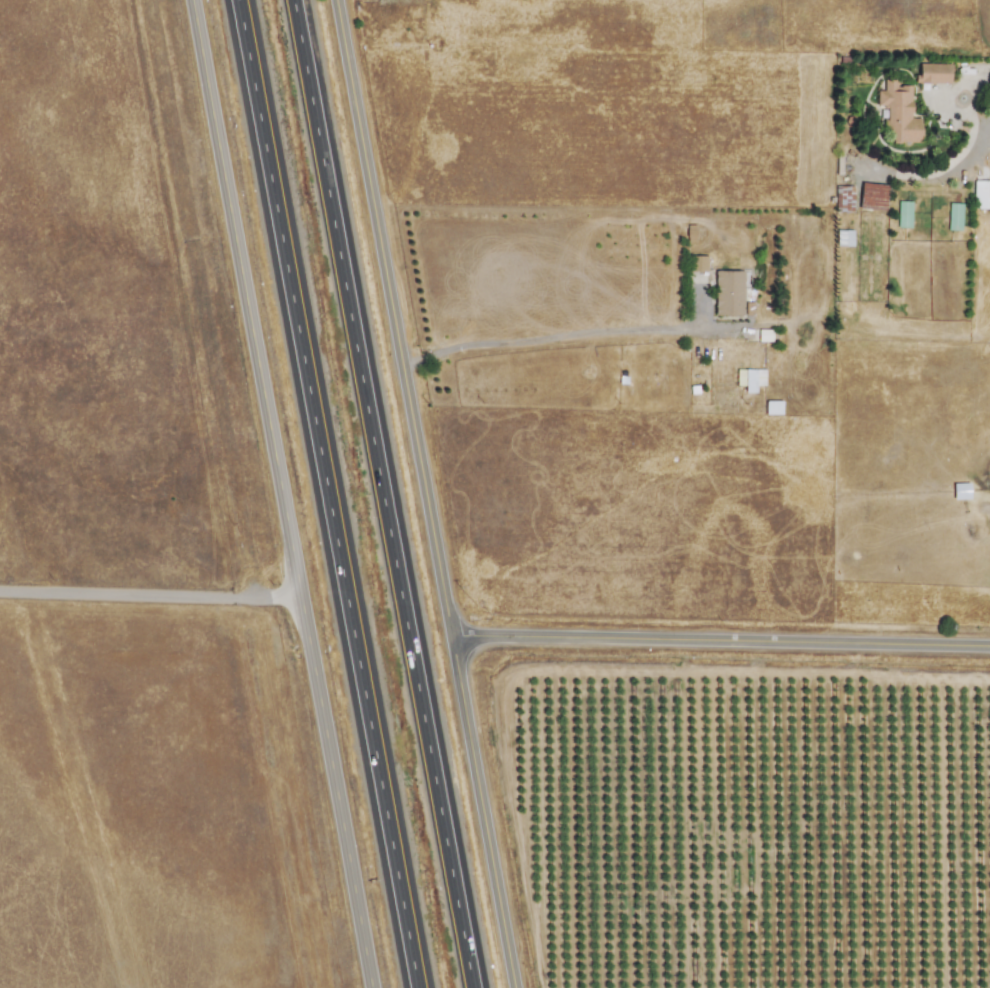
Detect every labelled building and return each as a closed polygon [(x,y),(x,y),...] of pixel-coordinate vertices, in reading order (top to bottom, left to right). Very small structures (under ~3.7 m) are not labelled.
[(949,83),(949,64),(916,63),(916,82),(949,83)] [(910,85),(896,85),(896,79),(882,79),(882,90),(876,90),(876,106),(887,106),(886,141),(919,142),(920,117),(910,117),(910,85)] [(887,186),(861,181),(857,207),(883,212),(887,186)] [(972,181),(972,208),(989,208),(989,181),(972,181)] [(834,210),(853,211),(853,186),(834,185),(834,210)] [(910,227),(910,201),(897,201),(896,227),(910,227)] [(960,230),(961,203),(948,202),(946,229),(960,230)] [(852,246),(852,230),(836,229),(835,246),(852,246)] [(706,256),(688,256),(688,271),(706,271),(706,256)] [(714,316),(742,315),(742,270),(713,271),(714,316)] [(771,330),(758,330),(758,341),(770,341),(771,330)] [(735,385),(743,385),(743,392),(755,392),(755,385),(763,385),(764,369),(736,369),(735,385)] [(764,414),(781,414),(781,401),(764,401),(764,414)] [(952,483),(952,499),(968,499),(968,483),(952,483)]
